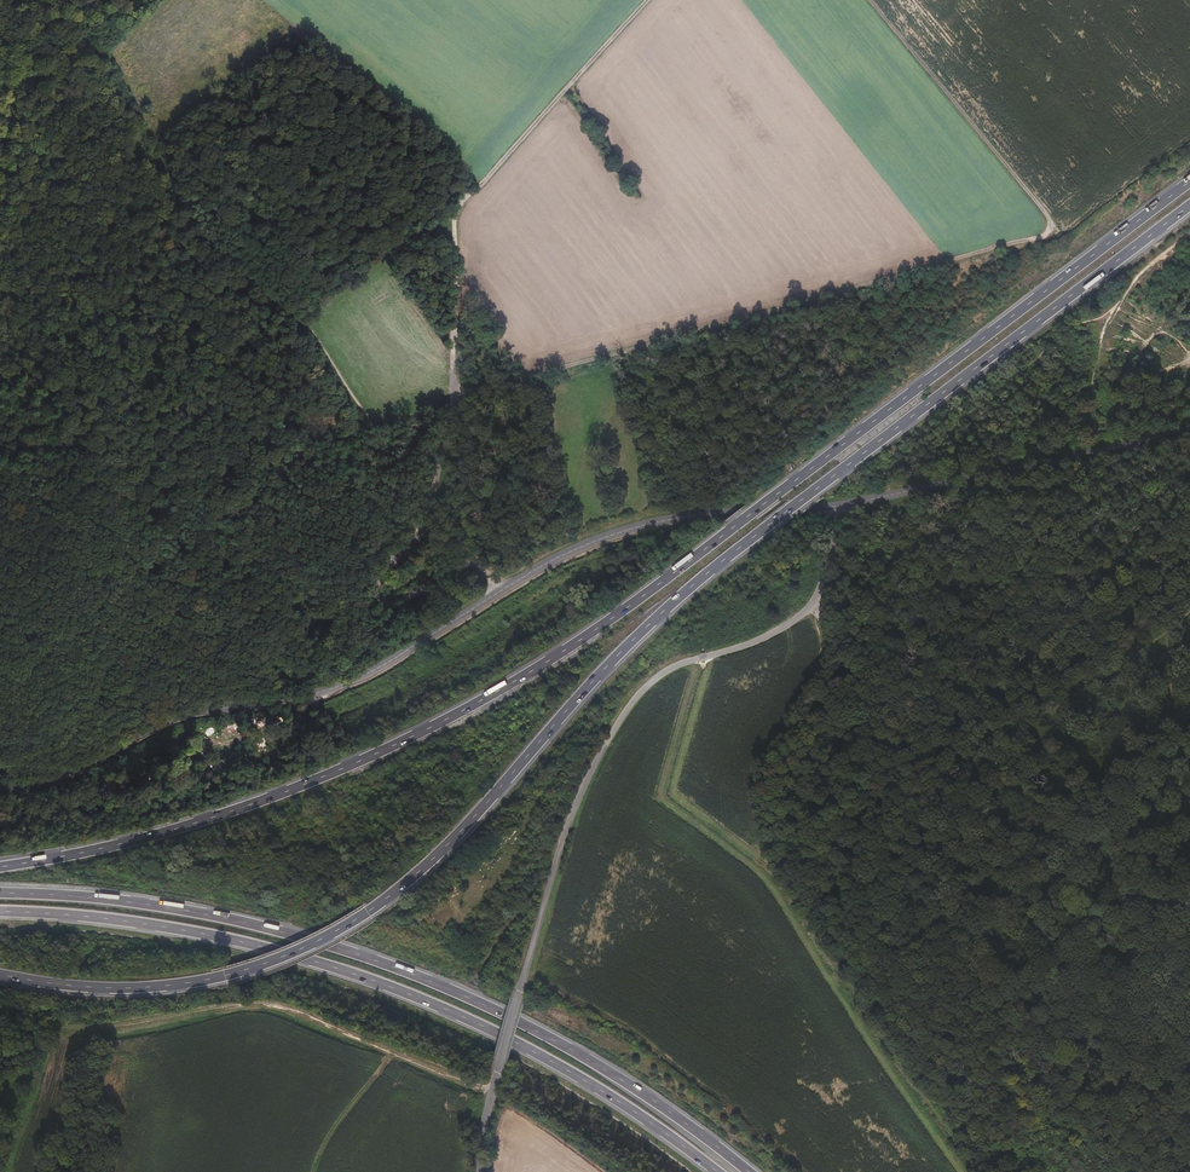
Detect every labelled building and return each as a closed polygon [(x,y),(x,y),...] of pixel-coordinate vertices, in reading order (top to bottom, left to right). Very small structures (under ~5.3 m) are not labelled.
[(567,1040),(565,1044),(580,1049),(581,1045),(567,1040)]
